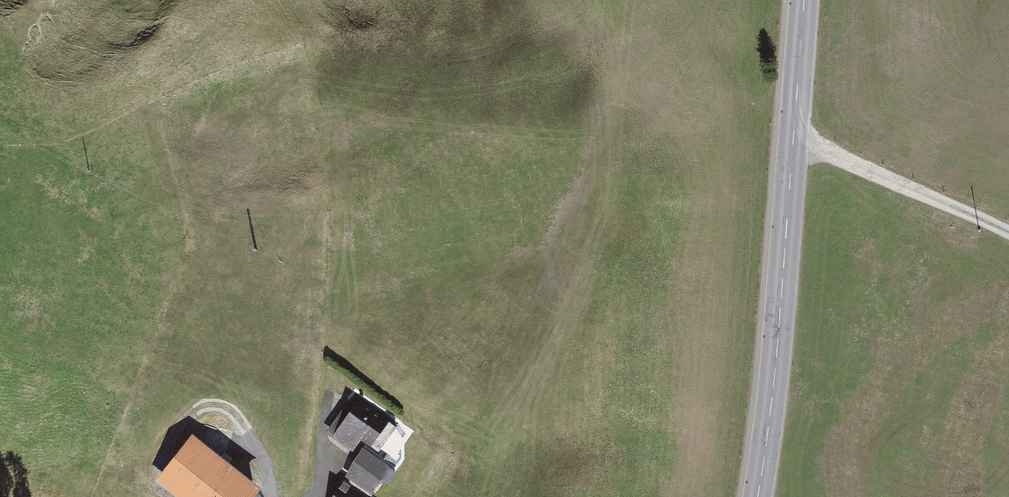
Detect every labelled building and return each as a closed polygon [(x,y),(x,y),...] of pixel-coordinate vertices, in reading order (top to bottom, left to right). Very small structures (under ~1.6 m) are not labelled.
[(392,422),(357,397),(332,432),(350,445),(356,437),(373,449),(392,422)] [(182,496),(248,496),(261,481),(191,429),(155,477),(182,496)] [(355,463),(376,477),(381,467),(358,450),(352,460),(355,463)] [(376,477),(355,463),(346,476),(368,491),(377,478),(376,477)] [(341,481),(329,496),(364,496),(341,481)]
